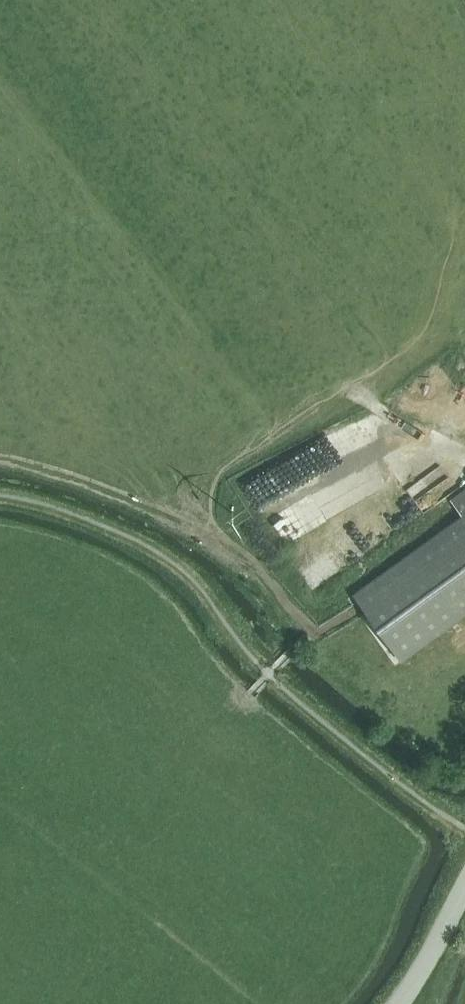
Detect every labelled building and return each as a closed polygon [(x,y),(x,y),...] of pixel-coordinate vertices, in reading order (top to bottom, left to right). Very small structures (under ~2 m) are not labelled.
[(445,462),(410,485),(424,508),(460,485),(445,462)] [(451,498),(462,513),(354,592),(402,660),(464,614),(464,487),(451,498)]
